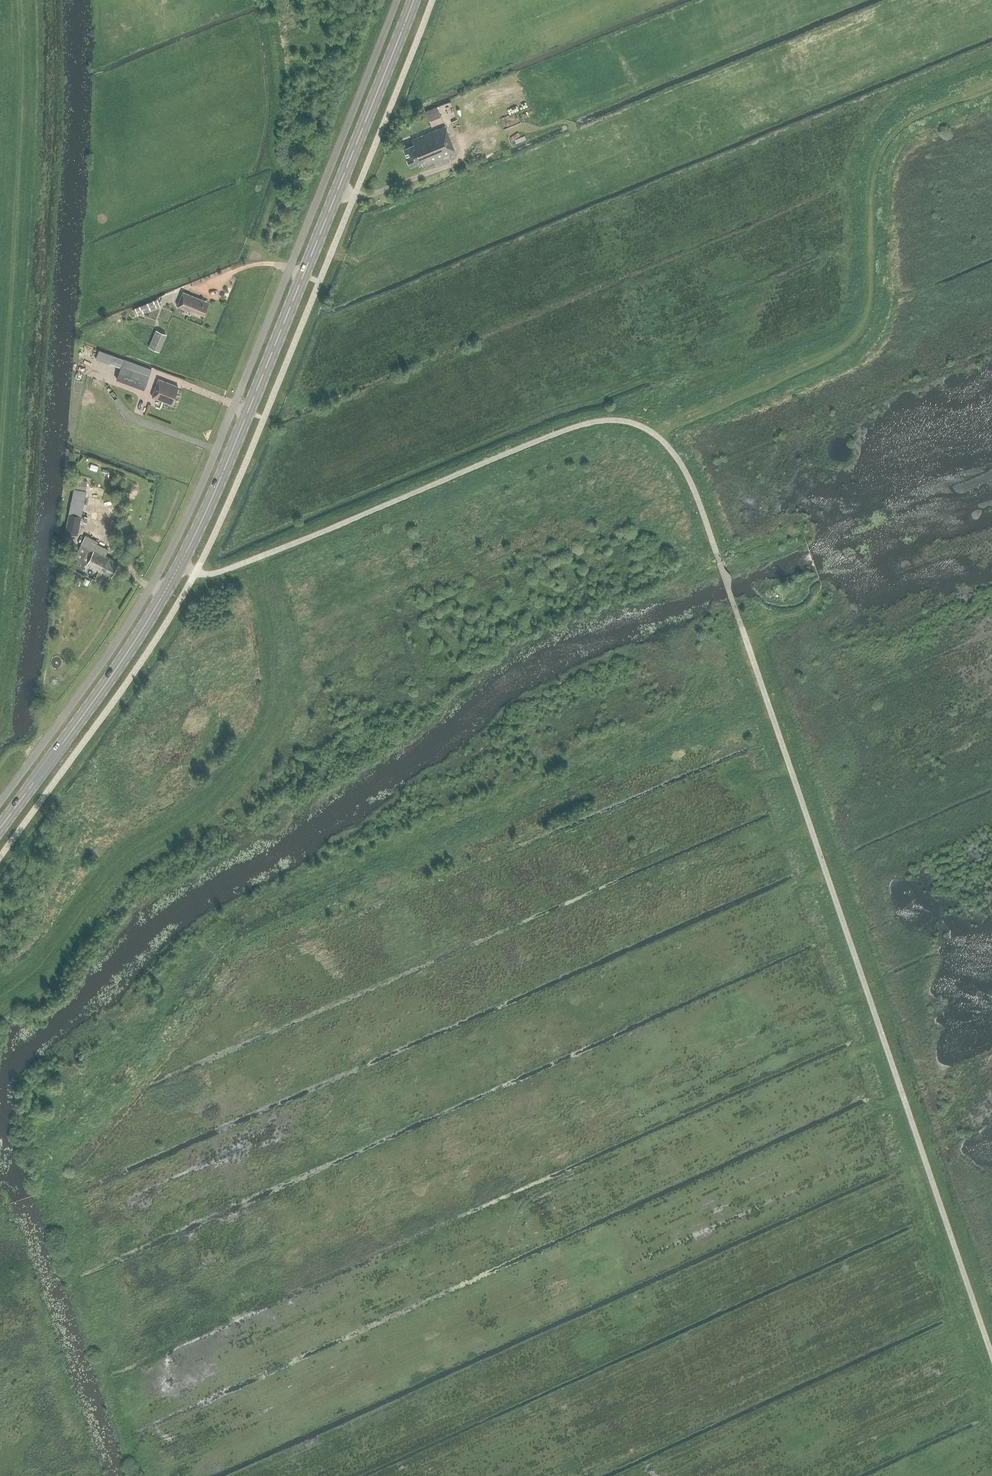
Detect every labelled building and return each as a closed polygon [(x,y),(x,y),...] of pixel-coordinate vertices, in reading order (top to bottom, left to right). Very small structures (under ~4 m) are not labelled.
[(443,122),(438,109),(426,114),(431,126),(443,122)] [(434,161),(448,155),(455,153),(444,126),(411,139),(413,144),(403,148),(410,165),(420,161),(422,166),(434,161)] [(183,293),(178,306),(178,307),(191,312),(192,310),(203,315),(208,302),(183,293)] [(160,305),(157,299),(135,307),(138,314),(160,305)] [(166,334),(156,329),(148,346),(158,351),(166,334)] [(120,368),(123,360),(113,356),(110,364),(120,368)] [(150,370),(123,360),(116,379),(143,388),(150,370)] [(178,386),(157,379),(150,397),(171,405),(178,386)] [(86,491),(74,489),(65,533),(77,535),(86,491)] [(98,542),(84,535),(74,557),(77,558),(74,564),(82,568),(85,562),(87,563),(87,564),(112,575),(119,561),(105,555),(108,549),(97,544),(98,542)]
